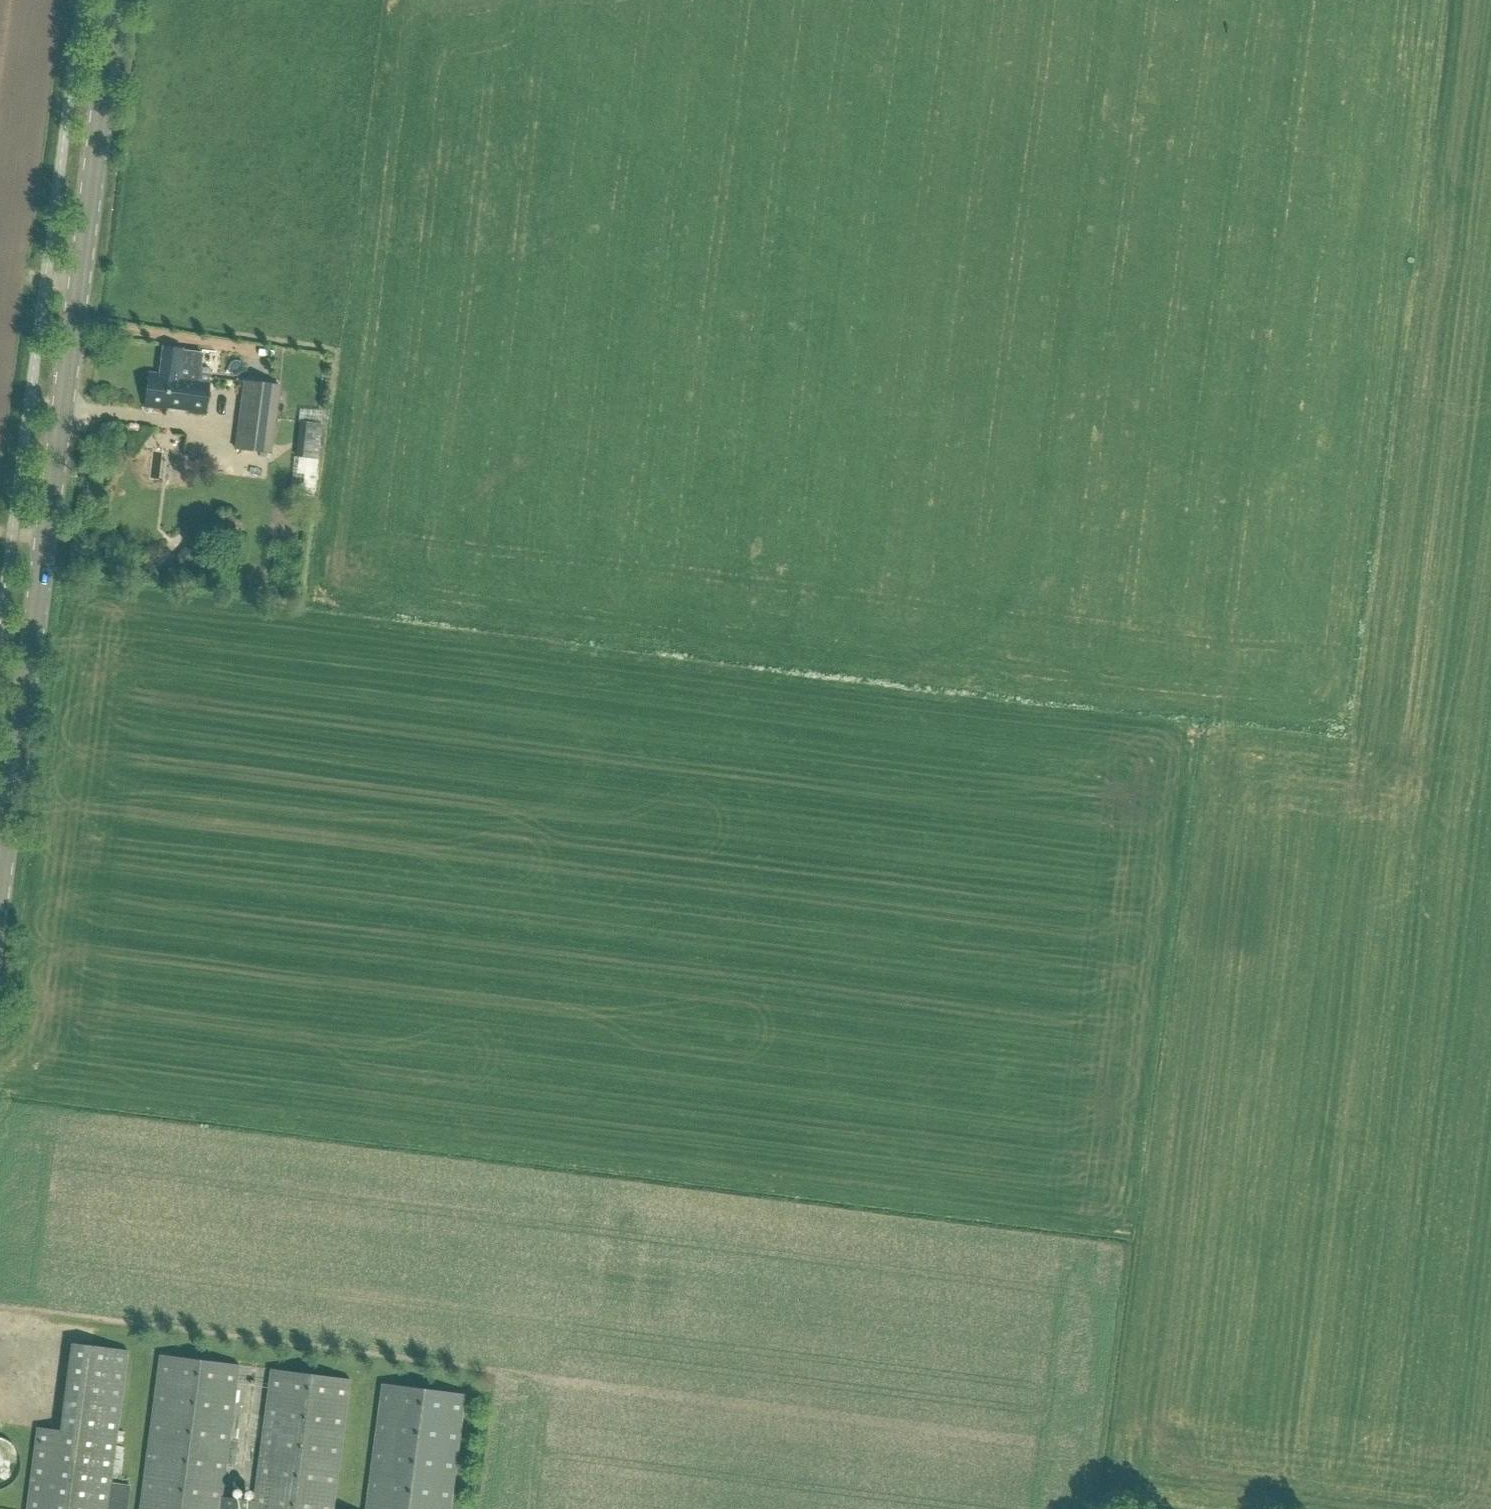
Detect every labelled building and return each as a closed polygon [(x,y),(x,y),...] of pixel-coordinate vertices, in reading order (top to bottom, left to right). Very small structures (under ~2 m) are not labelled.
[(203,355),(200,355),(184,353),(184,349),(165,347),(161,376),(150,374),(145,409),(167,412),(167,407),(180,409),(179,413),(206,416),(211,382),(200,380),(203,355)] [(271,455),(280,385),(243,380),(234,450),(271,455)] [(317,459),(321,423),(298,420),(295,456),(317,459)] [(186,547),(174,559),(184,569),(198,553),(191,547),(186,547)] [(128,1352),(71,1344),(59,1432),(36,1429),(25,1508),(128,1508),(131,1486),(110,1483),(128,1352)] [(221,1496),(239,1367),(159,1356),(138,1508),(333,1508),(350,1382),(271,1371),(253,1501),(221,1496)] [(466,1394),(380,1383),(363,1508),(450,1508),(466,1394)]
